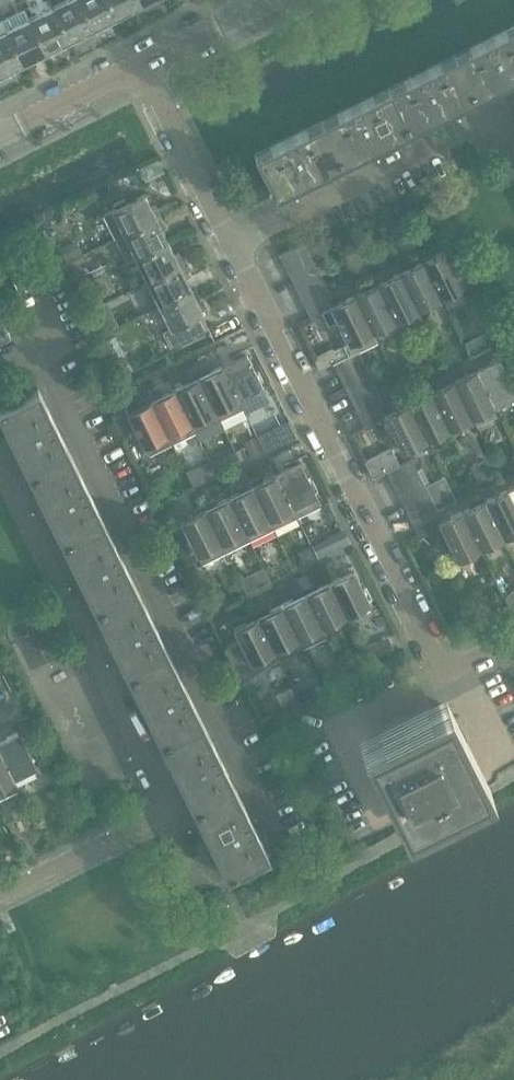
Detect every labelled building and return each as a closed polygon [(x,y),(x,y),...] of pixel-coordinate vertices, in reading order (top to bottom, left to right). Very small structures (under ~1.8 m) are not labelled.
[(79,0),(70,0),(53,8),(71,44),(95,32),(79,0)] [(108,0),(79,0),(95,32),(118,20),(108,0)] [(138,0),(108,0),(118,20),(142,8),(138,0)] [(71,44),(53,8),(29,20),(47,55),(71,44)] [(47,55),(29,20),(26,12),(2,24),(6,32),(23,67),(47,55)] [(455,55),(476,96),(513,77),(513,26),(455,55)] [(6,32),(0,35),(0,79),(23,67),(6,32)] [(476,96),(455,55),(388,88),(409,130),(476,96)] [(409,130),(388,88),(322,121),(342,163),(409,130)] [(342,163),(322,121),(255,154),(275,196),(342,163)] [(103,214),(115,238),(161,216),(157,208),(152,210),(144,194),(139,196),(137,192),(131,195),(132,200),(103,214)] [(167,242),(160,226),(165,223),(161,216),(115,238),(128,262),(134,258),(167,242)] [(184,263),(181,255),(175,258),(167,242),(134,258),(146,282),(184,263)] [(76,243),(62,250),(67,260),(81,253),(76,243)] [(287,265),(310,254),(304,243),(281,254),(287,265)] [(463,288),(454,269),(445,250),(421,262),(441,299),(463,288)] [(292,276),(315,264),(310,254),(287,265),(292,276)] [(441,299),(421,262),(399,273),(418,310),(441,299)] [(191,289),(183,273),(188,271),(184,263),(146,282),(158,306),(191,289)] [(75,282),(89,275),(84,264),(70,270),(75,282)] [(298,287),(321,275),(315,264),(292,276),(298,287)] [(115,291),(107,273),(93,280),(102,297),(115,291)] [(377,284),(395,321),(400,331),(423,320),(418,310),(399,273),(377,284)] [(303,297),(326,286),(321,275),(298,287),(303,297)] [(395,321),(377,284),(355,295),(373,332),(395,321)] [(331,295),(326,286),(303,297),(308,308),(331,297),(331,295)] [(209,328),(202,314),(208,312),(204,303),(199,305),(191,289),(158,306),(169,329),(162,332),(170,347),(209,328)] [(373,332),(355,295),(322,311),(329,325),(337,321),(349,344),(344,347),(349,355),(357,351),(378,341),(373,332)] [(339,360),(333,348),(313,358),(319,370),(335,362),(339,360)] [(246,354),(244,350),(235,354),(237,358),(221,366),(243,409),(267,397),(250,361),(254,359),(250,352),(246,354)] [(363,362),(357,351),(349,355),(339,360),(335,362),(340,373),(363,362)] [(124,358),(113,362),(116,368),(126,363),(124,358)] [(498,359),(475,371),(493,408),(513,398),(513,391),(498,359)] [(346,384),(368,373),(363,362),(340,373),(346,384)] [(243,409),(221,366),(206,374),(204,369),(195,373),(219,421),(243,409)] [(493,408),(475,371),(452,382),(471,419),(493,408)] [(219,421),(195,373),(187,377),(189,382),(174,390),(195,432),(219,421)] [(351,395),(374,384),(368,373),(346,384),(351,395)] [(471,419),(452,382),(431,392),(450,430),(471,419)] [(356,406),(379,395),(374,384),(351,395),(356,406)] [(37,387),(0,406),(0,418),(28,475),(70,454),(37,387)] [(195,432),(174,390),(158,397),(156,393),(147,397),(171,444),(195,432)] [(450,430),(431,392),(409,403),(428,440),(450,430)] [(385,406),(383,402),(379,395),(356,406),(362,417),(385,406)] [(171,444),(147,397),(139,401),(142,405),(127,413),(124,408),(112,414),(122,433),(134,427),(148,455),(171,444)] [(428,440),(409,403),(384,416),(403,453),(428,440)] [(289,420),(257,436),(264,450),(265,452),(297,437),(289,421),(289,420)] [(255,437),(244,443),(252,458),(262,453),(255,437)] [(248,457),(243,447),(235,451),(240,462),(248,457)] [(392,448),(365,461),(373,478),(374,477),(389,470),(400,465),(392,448)] [(503,455),(511,470),(513,468),(513,451),(513,450),(503,455)] [(103,521),(70,454),(28,475),(61,542),(103,521)] [(313,492),(297,459),(285,465),(287,469),(276,475),(299,522),(322,510),(319,504),(323,502),(317,490),(313,492)] [(394,481),(417,470),(412,459),(400,465),(389,470),(394,481)] [(210,461),(186,472),(193,486),(197,484),(206,480),(217,475),(217,474),(210,461)] [(485,461),(472,467),(480,483),(493,477),(485,461)] [(422,481),(417,470),(394,481),(400,492),(422,481)] [(299,522),(276,475),(264,480),(262,476),(250,482),(276,533),(299,522)] [(479,494),(471,476),(460,481),(469,499),(479,494)] [(405,503),(428,492),(422,481),(400,492),(405,503)] [(460,504),(448,481),(430,490),(441,513),(460,504)] [(276,533),(250,482),(238,488),(240,492),(229,497),(252,545),(276,533)] [(508,489),(484,501),(503,539),(513,534),(513,502),(508,489)] [(410,514),(433,503),(428,492),(405,503),(410,514)] [(252,545),(229,497),(217,503),(215,499),(203,505),(228,556),(252,545)] [(503,539),(484,501),(459,513),(478,551),(503,539)] [(438,514),(433,503),(410,514),(416,525),(438,514)] [(228,556),(203,505),(190,511),(192,515),(180,521),(203,568),(228,556)] [(478,551),(459,513),(438,524),(456,562),(478,551)] [(136,588),(103,521),(61,542),(94,608),(136,588)] [(335,550),(329,538),(313,546),(320,558),(335,550)] [(317,559),(310,545),(298,551),(306,565),(317,559)] [(366,584),(361,587),(351,566),(339,573),(341,577),(329,582),(345,615),(369,604),(368,600),(373,597),(366,584)] [(345,615),(329,582),(318,588),(316,584),(313,585),(307,573),(298,578),(322,627),(345,615)] [(249,575),(240,579),(247,593),(255,589),(249,575)] [(322,627),(298,578),(290,582),(295,594),(292,595),(294,600),(283,605),(304,648),(327,636),(322,627)] [(169,654),(136,588),(94,608),(127,675),(169,654)] [(304,648),(283,605),(271,611),(269,607),(256,613),(274,650),(279,660),(304,648)] [(45,612),(12,626),(43,697),(76,683),(81,694),(97,687),(79,648),(64,654),(45,612)] [(279,660),(274,650),(256,613),(244,620),(245,623),(233,629),(240,643),(228,648),(245,683),(279,660)] [(202,721),(169,654),(127,675),(160,742),(202,721)] [(483,784),(444,706),(365,745),(404,823),(483,784)] [(234,788),(202,721),(160,742),(193,809),(234,788)] [(20,731),(0,741),(0,753),(14,780),(39,768),(20,731)] [(0,753),(0,800),(19,790),(14,780),(0,753)] [(267,855),(234,788),(193,809),(225,875),(267,855)]
